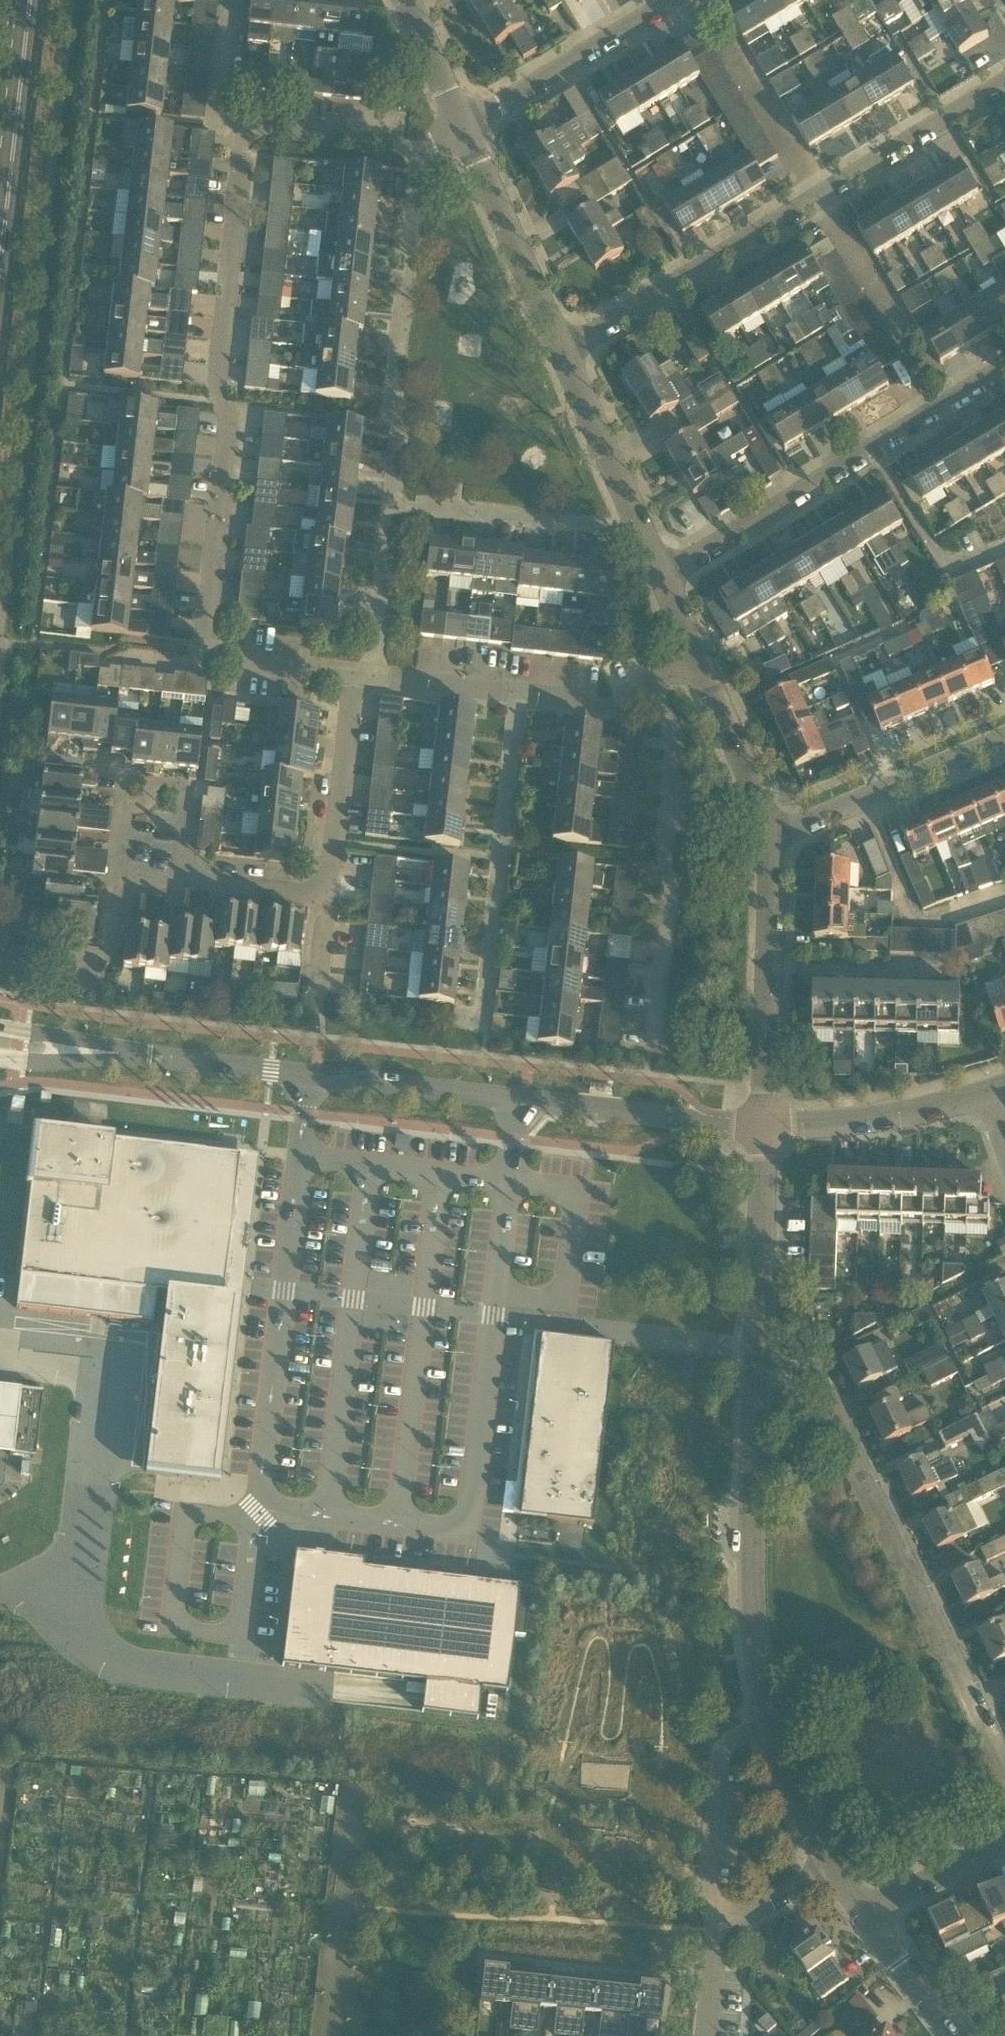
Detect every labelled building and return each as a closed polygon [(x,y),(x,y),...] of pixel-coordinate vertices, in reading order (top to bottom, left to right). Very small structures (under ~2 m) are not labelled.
[(172,24),(174,2),(159,0),(138,0),(136,21),(172,24)] [(247,42),(270,45),(275,0),(251,0),(247,42)] [(298,0),(275,0),(270,45),(270,42),(292,44),(294,31),(298,0)] [(294,31),(317,34),(320,0),(298,0),(294,31)] [(317,34),(339,37),(343,1),(333,0),(320,0),(317,34)] [(483,22),(511,5),(518,0),(469,0),(470,1),(483,22)] [(550,12),(562,5),(559,0),(543,0),(550,12)] [(727,11),(744,40),(765,27),(748,0),(745,0),(727,11)] [(765,27),(785,15),(776,0),(748,0),(765,27)] [(805,0),(776,0),(785,15),(806,2),(805,0)] [(841,12),(852,29),(859,25),(879,13),(876,8),(871,0),(861,0),(841,12)] [(879,13),(882,17),(898,7),(894,0),(890,0),(876,8),(879,13)] [(913,54),(930,43),(947,33),(976,16),(967,0),(955,0),(935,12),(924,19),(931,31),(908,45),(913,54)] [(935,12),(955,0),(927,0),(935,12)] [(343,1),(339,37),(363,39),(367,4),(343,1)] [(525,28),(511,5),(483,22),(496,44),(496,45),(511,36),(524,58),(538,50),(524,28),(525,28)] [(903,15),(898,7),(882,17),(887,25),(903,15)] [(832,18),(842,35),(852,29),(841,12),(832,18)] [(976,16),(947,33),(960,54),(989,36),(976,16)] [(192,17),(191,26),(214,29),(215,20),(192,17)] [(134,42),(134,43),(169,47),(172,24),(136,21),(124,19),(121,41),(134,42)] [(859,25),(852,29),(862,46),(869,41),(859,25)] [(862,46),(852,29),(842,35),(853,52),(862,46)] [(797,35),(808,52),(817,47),(806,30),(797,35)] [(686,45),(662,60),(679,88),(700,76),(699,74),(692,63),(709,53),(697,33),(684,41),(686,45)] [(808,52),(797,35),(790,40),(800,57),(808,52)] [(189,49),(212,52),(213,42),(190,40),(189,49)] [(169,47),(134,43),(131,66),(166,70),(169,47)] [(935,51),(930,43),(913,54),(918,62),(935,51)] [(788,65),(778,47),(757,60),(767,77),(788,65)] [(692,63),(699,74),(720,62),(713,50),(709,53),(692,63)] [(820,52),(811,57),(821,74),(830,68),(820,52)] [(821,74),(811,57),(802,62),(813,79),(821,74)] [(897,57),(876,70),(893,98),(914,86),(897,57)] [(658,101),(679,88),(662,60),(641,73),(658,101)] [(726,72),(720,62),(699,74),(700,76),(706,85),(726,72)] [(187,63),(186,72),(209,74),(210,65),(187,63)] [(166,70),(131,66),(128,88),(164,92),(166,70)] [(770,83),(780,100),(801,87),(790,70),(770,83)] [(873,111),(893,98),(876,70),(855,82),(873,111)] [(733,83),(726,72),(706,85),(712,95),(733,83)] [(641,73),(620,85),(638,114),(658,101),(641,73)] [(254,88),(256,75),(243,74),(241,87),(254,88)] [(266,76),(265,89),(278,91),(279,78),(266,76)] [(333,97),(344,98),(365,101),(368,79),(347,76),(346,86),(334,84),(333,97)] [(302,80),(289,79),(287,92),(300,93),(302,80)] [(312,82),(310,94),(323,96),(324,83),(312,82)] [(834,95),(852,124),(873,111),(855,82),(834,95)] [(739,93),(733,83),(712,95),(718,106),(739,93)] [(207,88),(185,85),(184,94),(206,97),(207,88)] [(638,114),(620,85),(600,97),(604,104),(595,109),(608,131),(617,126),(638,114)] [(164,92),(128,88),(126,111),(161,115),(164,92)] [(725,116),(746,104),(739,93),(718,106),(725,116)] [(834,95),(813,108),(831,136),(852,124),(834,95)] [(692,109),(702,126),(711,121),(700,104),(692,109)] [(752,114),(746,104),(725,116),(731,127),(752,114)] [(205,111),(182,108),(181,118),(204,120),(205,111)] [(813,108),(793,119),(793,120),(810,149),(831,136),(813,108)] [(702,126),(692,109),(683,114),(694,131),(702,126)] [(533,166),(538,175),(581,148),(604,134),(590,112),(545,140),(530,115),(516,124),(531,148),(524,153),(525,154),(526,155),(522,157),(529,168),(533,166)] [(759,125),(752,114),(731,127),(738,138),(759,125)] [(184,130),(137,125),(134,148),(181,154),(184,130)] [(738,138),(744,148),(765,136),(759,125),(738,138)] [(714,126),(706,131),(716,148),(724,143),(714,126)] [(650,134),(661,151),(670,146),(659,128),(650,134)] [(716,148),(706,131),(697,137),(707,153),(716,148)] [(642,138),(653,156),(661,151),(650,134),(642,138)] [(772,146),(765,136),(744,148),(749,156),(751,158),(772,146)] [(190,146),(189,155),(212,157),(213,148),(190,146)] [(757,169),(778,157),(772,146),(751,158),(757,169)] [(181,154),(134,148),(131,171),(167,175),(209,180),(211,171),(188,168),(189,162),(181,161),(181,154)] [(585,154),(581,148),(538,175),(551,196),(552,198),(580,180),(572,167),(584,160),(585,157),(585,154)] [(674,151),(665,155),(675,172),(684,167),(674,151)] [(675,172),(665,155),(657,160),(667,177),(675,172)] [(757,169),(751,158),(749,156),(728,169),(746,198),(767,185),(757,169)] [(618,158),(596,172),(603,185),(626,171),(618,158)] [(297,162),(274,159),(271,183),(294,185),(297,162)] [(984,171),(989,180),(1004,170),(1004,166),(1001,160),(984,171)] [(940,176),(958,205),(979,192),(961,164),(940,176)] [(342,190),(378,194),(380,171),(345,167),(342,190)] [(117,191),(117,193),(164,198),(167,175),(131,171),(122,169),(120,191),(117,191)] [(708,181),(725,210),(746,198),(728,169),(708,181)] [(989,180),(994,188),(1004,181),(1004,170),(989,180)] [(626,171),(603,185),(610,196),(633,182),(626,171)] [(920,189),(937,218),(958,205),(940,176),(920,189)] [(708,181),(687,194),(704,223),(725,210),(708,181)] [(294,185),(271,183),(269,205),(292,208),(294,185)] [(937,218),(920,189),(899,201),(916,230),(937,218)] [(375,217),(378,194),(342,190),(339,207),(328,205),(328,212),(375,217)] [(207,203),(208,193),(185,191),(184,200),(207,203)] [(163,206),(164,198),(117,193),(114,214),(126,215),(126,216),(162,220),(204,225),(205,216),(183,214),(184,208),(163,206)] [(684,236),(704,223),(687,194),(666,207),(684,236)] [(916,230),(899,201),(878,214),(896,243),(916,230)] [(636,214),(639,220),(649,237),(661,229),(648,207),(636,214)] [(583,247),(610,230),(624,221),(617,210),(603,218),(597,208),(568,225),(569,226),(583,247)] [(375,217),(328,212),(325,234),(373,239),(375,217)] [(857,227),(875,256),(896,243),(878,214),(857,227)] [(123,239),(159,243),(172,244),(174,230),(161,229),(162,220),(126,216),(123,239)] [(267,219),(266,228),(289,230),(290,221),(267,219)] [(982,245),(990,240),(979,223),(972,228),(982,245)] [(963,233),(973,250),(982,245),(972,228),(963,233)] [(624,252),(610,230),(583,247),(595,269),(624,252)] [(373,239),(325,234),(321,234),(309,233),(306,255),(370,262),(373,239)] [(179,245),(202,248),(203,239),(180,236),(179,245)] [(157,266),(159,243),(123,239),(113,238),(111,260),(121,261),(121,262),(157,266)] [(815,264),(836,252),(829,239),(808,252),(815,264)] [(990,240),(982,245),(992,262),(1000,257),(990,240)] [(265,241),(264,250),(286,253),(287,244),(265,241)] [(937,245),(929,250),(939,268),(948,262),(937,245)] [(982,245),(973,250),(984,267),(992,262),(982,245)] [(785,262),(802,291),(814,284),(818,291),(827,285),(823,278),(821,274),(815,264),(808,252),(806,249),(785,262)] [(939,268),(929,250),(920,256),(930,273),(939,268)] [(821,274),(842,261),(836,252),(815,264),(821,274)] [(370,262),(306,255),(306,256),(318,257),(316,279),(330,281),(367,286),(370,262)] [(178,259),(177,268),(199,271),(200,261),(178,259)] [(842,261),(821,274),(823,278),(827,285),(848,272),(842,261)] [(121,262),(118,284),(149,289),(154,289),(157,266),(121,262)] [(802,291),(785,262),(764,274),(782,303),(802,291)] [(261,274),(284,276),(285,267),(262,265),(261,274)] [(942,273),(953,290),(961,285),(951,267),(942,273)] [(896,271),(887,276),(898,293),(906,288),(896,271)] [(848,272),(827,285),(834,295),(855,283),(848,272)] [(953,290),(942,273),(933,278),(944,295),(953,290)] [(284,276),(261,274),(259,296),(281,299),(284,276)] [(744,287),(762,316),(782,303),(764,274),(744,287)] [(330,281),(327,304),(365,308),(367,286),(330,281)] [(198,284),(175,282),(174,291),(197,294),(198,284)] [(855,283),(834,295),(840,306),(861,293),(855,283)] [(114,284),(111,307),(147,311),(189,316),(190,306),(168,304),(168,299),(148,297),(149,289),(118,284),(114,284)] [(922,285),(901,298),(911,315),(932,302),(922,285)] [(1004,325),(1004,286),(986,298),(1003,326),(1004,325)] [(744,287),(723,299),(741,328),(762,316),(744,287)] [(861,293),(840,306),(847,317),(868,304),(861,293)] [(256,319),(274,321),(279,322),(281,299),(259,296),(256,319)] [(982,339),(1003,326),(986,298),(965,310),(982,339)] [(720,341),(741,328),(723,299),(702,312),(720,341)] [(365,308),(327,304),(312,302),(310,319),(305,318),(305,325),(358,331),(362,331),(365,308)] [(868,304),(847,317),(853,328),(874,315),(868,304)] [(823,306),(814,311),(825,328),(833,323),(823,306)] [(146,319),(147,311),(111,307),(109,330),(144,334),(187,339),(188,329),(165,327),(166,322),(146,319)] [(962,352),(982,339),(965,310),(944,323),(962,352)] [(941,364),(962,352),(944,323),(938,312),(917,325),(941,364)] [(855,331),(856,331),(860,338),(881,326),(874,315),(853,328),(855,331)] [(802,318),(794,323),(805,340),(813,335),(802,318)] [(274,328),(274,321),(256,319),(251,319),(249,341),(280,344),(282,330),(274,328)] [(805,340),(794,323),(786,328),(796,345),(805,340)] [(305,325),(302,347),(355,352),(358,331),(305,325)] [(866,349),(887,337),(881,326),(860,338),(866,348),(866,349)] [(847,345),(843,339),(836,328),(827,333),(838,350),(847,345)] [(109,330),(106,352),(142,356),(184,361),(185,352),(163,349),(163,347),(143,344),(144,334),(109,330)] [(710,356),(696,334),(684,341),(698,363),(710,356)] [(887,337),(866,349),(873,360),(894,347),(887,337)] [(807,345),(818,362),(826,357),(816,340),(807,345)] [(249,341),(247,364),(280,367),(280,359),(271,358),(272,344),(280,345),(280,344),(249,341)] [(772,360),(761,343),(753,348),(763,365),(772,360)] [(818,362),(807,345),(799,350),(809,367),(818,362)] [(317,371),(353,375),(355,352),(302,347),(301,356),(318,358),(317,371)] [(873,360),(880,371),(900,358),(894,347),(873,360)] [(72,348),(71,360),(83,361),(85,349),(72,348)] [(763,365),(753,348),(744,353),(755,370),(763,365)] [(889,386),(880,371),(873,360),(866,349),(866,348),(844,361),(850,371),(868,399),(889,386)] [(140,368),(142,356),(106,352),(103,375),(182,385),(183,375),(160,373),(161,370),(140,368)] [(823,370),(830,383),(848,412),(868,399),(850,371),(844,361),(842,358),(823,370)] [(624,378),(638,400),(680,375),(672,362),(658,370),(652,361),(624,378)] [(277,392),(279,381),(280,367),(247,364),(244,389),(267,391),(277,392)] [(775,365),(766,370),(777,387),(785,382),(775,365)] [(766,370),(758,375),(768,392),(777,387),(766,370)] [(317,371),(314,395),(350,399),(353,375),(317,371)] [(679,406),(687,420),(711,406),(733,393),(721,373),(698,387),(700,389),(691,394),(680,375),(638,400),(651,423),(679,406)] [(830,383),(810,396),(827,424),(848,412),(830,383)] [(718,417),(739,404),(733,393),(711,406),(718,417)] [(807,436),(827,424),(810,396),(789,408),(807,436)] [(156,416),(157,407),(121,403),(119,426),(154,430),(174,433),(175,423),(176,418),(156,416)] [(785,449),(807,436),(789,408),(768,421),(759,426),(772,448),(781,443),(785,449)] [(67,410),(66,421),(79,422),(80,411),(67,410)] [(1004,448),(1004,413),(989,422),(1004,448)] [(324,444),(360,448),(362,424),(327,420),(312,418),(310,429),(326,431),(324,444)] [(968,435),(986,464),(1004,452),(1004,448),(989,422),(968,435)] [(198,426),(175,423),(174,433),(197,435),(198,426)] [(154,430),(119,426),(116,449),(152,453),(194,458),(195,449),(173,446),(173,444),(153,442),(154,430)] [(708,456),(682,473),(694,494),(695,495),(728,475),(732,471),(733,465),(732,459),(749,448),(755,458),(767,451),(753,428),(708,456)] [(261,438),(284,440),(285,431),(262,429),(261,438)] [(667,450),(682,473),(708,456),(695,433),(667,450)] [(948,448),(965,476),(986,464),(968,435),(948,448)] [(259,461),(282,463),(284,440),(261,438),(259,461)] [(359,456),(360,448),(324,444),(309,442),(307,452),(323,454),(322,467),(357,470),(358,468),(362,468),(364,457),(359,456)] [(948,448),(927,460),(944,489),(965,476),(948,448)] [(152,453),(116,449),(114,471),(149,475),(192,480),(193,471),(170,469),(170,467),(151,464),(152,453)] [(944,489),(927,460),(906,473),(923,501),(944,489)] [(319,489),(355,492),(357,470),(322,467),(319,489)] [(149,475),(114,471),(111,494),(147,498),(149,475)] [(256,482),(279,485),(280,476),(257,473),(256,482)] [(1002,473),(994,478),(1004,495),(1004,478),(1002,473)] [(1004,495),(994,478),(986,483),(996,500),(1004,495)] [(254,505),(277,508),(279,485),(256,482),(254,505)] [(309,487),(306,511),(352,515),(355,492),(319,489),(309,487)] [(166,500),(166,501),(184,503),(189,503),(190,494),(167,491),(166,500)] [(103,516),(139,520),(159,523),(182,526),(183,516),(160,514),(161,509),(141,507),(142,499),(147,499),(147,498),(111,494),(106,493),(103,516)] [(864,508),(882,536),(902,523),(885,495),(864,508)] [(953,503),(963,520),(972,515),(961,498),(953,503)] [(963,520),(953,503),(945,508),(955,525),(963,520)] [(883,556),(893,572),(901,566),(891,550),(882,536),(864,508),(844,520),(861,549),(871,543),(880,557),(883,556)] [(314,535),(345,539),(350,539),(352,515),(306,511),(302,510),(301,521),(315,522),(314,535)] [(101,538),(136,543),(139,520),(103,516),(101,538)] [(246,528),(269,530),(274,530),(275,522),(252,519),(251,528),(247,527),(246,528)] [(844,520),(823,533),(841,562),(861,549),(844,520)] [(244,550),(267,552),(269,530),(246,528),(244,550)] [(292,555),(306,557),(342,560),(345,539),(314,535),(294,533),(292,555)] [(820,574),(841,562),(823,533),(802,545),(820,574)] [(158,536),(157,545),(179,548),(180,539),(158,536)] [(98,561),(134,566),(177,571),(178,562),(155,559),(156,556),(135,554),(136,543),(101,538),(98,561)] [(426,575),(451,578),(454,542),(430,540),(426,575)] [(451,578),(473,580),(477,545),(454,542),(451,578)] [(494,596),(495,582),(498,547),(477,545),(473,580),(472,594),(494,596)] [(802,545),(782,558),(799,587),(820,574),(802,545)] [(899,545),(891,550),(901,566),(909,562),(899,545)] [(518,590),(522,554),(522,550),(498,547),(495,582),(494,596),(517,598),(518,590)] [(518,590),(540,593),(544,557),(522,554),(518,590)] [(304,579),(340,583),(342,560),(306,557),(304,579)] [(567,560),(544,557),(540,593),(563,595),(567,560)] [(779,599),(799,587),(782,558),(761,570),(779,599)] [(573,613),(584,614),(590,563),(567,560),(563,595),(560,611),(573,613)] [(96,585),(132,589),(151,591),(174,594),(175,585),(153,582),(153,577),(133,574),(134,566),(98,561),(96,585)] [(996,565),(1004,584),(1004,561),(996,565)] [(590,563),(584,614),(593,615),(594,603),(608,605),(613,566),(590,563)] [(243,564),(242,573),(264,575),(265,566),(243,564)] [(893,572),(889,574),(898,588),(910,581),(901,566),(893,572)] [(761,570),(741,583),(778,643),(787,637),(777,621),(788,614),(779,599),(761,570)] [(867,588),(867,587),(857,572),(850,576),(853,581),(859,593),(867,588)] [(989,606),(991,605),(977,573),(950,584),(956,598),(968,593),(982,625),(995,620),(989,606)] [(853,581),(850,576),(841,582),(851,598),(859,593),(853,581)] [(304,579),(302,602),(337,605),(340,583),(304,579)] [(769,648),(778,643),(741,583),(720,596),(722,599),(707,608),(727,641),(742,632),(747,640),(760,632),(769,648)] [(132,589),(96,585),(93,607),(129,611),(172,616),(173,607),(150,605),(150,599),(131,597),(132,589)] [(240,586),(239,595),(262,597),(263,588),(240,586)] [(968,593),(956,598),(970,631),(982,625),(968,593)] [(262,597),(239,595),(236,619),(259,622),(262,597)] [(816,595),(808,600),(819,618),(827,612),(816,595)] [(337,605),(302,602),(286,600),(285,611),(301,613),(299,626),(335,630),(337,605)] [(819,618),(808,600),(800,605),(810,623),(819,618)] [(129,611),(93,607),(91,631),(126,635),(146,637),(169,640),(170,630),(148,628),(148,625),(128,623),(129,611)] [(435,637),(445,638),(447,615),(437,614),(435,637)] [(447,615),(445,638),(467,641),(469,618),(447,615)] [(939,616),(927,621),(933,635),(945,630),(939,616)] [(467,641),(489,643),(491,620),(469,618),(467,641)] [(510,650),(512,651),(514,628),(513,628),(513,622),(506,622),(503,645),(511,645),(510,650)] [(512,651),(534,653),(536,631),(514,628),(512,651)] [(536,631),(534,653),(557,656),(559,633),(536,631)] [(557,656),(579,658),(582,636),(559,633),(557,656)] [(895,639),(901,653),(914,648),(908,634),(895,639)] [(593,660),(602,661),(605,638),(596,637),(593,660)] [(901,653),(895,639),(884,644),(889,658),(901,653)] [(995,683),(988,667),(982,653),(959,662),(972,693),(995,683)] [(77,673),(78,667),(79,654),(70,654),(68,672),(77,673)] [(78,667),(99,669),(101,657),(79,654),(78,667)] [(839,663),(849,686),(863,681),(852,658),(839,663)] [(794,687),(797,686),(812,680),(813,682),(836,672),(830,659),(790,677),(794,687)] [(959,662),(936,672),(949,703),(972,693),(959,662)] [(121,668),(121,671),(119,689),(129,690),(131,669),(121,668)] [(109,670),(99,669),(97,686),(107,687),(109,670)] [(914,682),(927,712),(949,703),(936,672),(924,677),(921,669),(911,673),(914,681),(914,682)] [(152,693),(162,694),(164,676),(154,675),(152,693)] [(173,677),(164,676),(162,694),(171,695),(173,677)] [(182,702),(204,704),(207,681),(185,678),(182,702)] [(914,682),(891,692),(904,722),(927,712),(914,682)] [(862,688),(868,701),(882,732),(904,722),(891,692),(880,696),(874,683),(862,688)] [(766,700),(777,723),(808,710),(797,686),(794,687),(766,700)] [(832,699),(837,711),(851,705),(845,693),(832,699)] [(378,723),(400,725),(403,700),(381,697),(378,723)] [(70,740),(74,701),(51,699),(46,746),(54,747),(55,738),(70,740)] [(90,751),(95,703),(74,701),(70,740),(84,741),(83,750),(90,751)] [(223,708),(212,707),(211,723),(222,725),(233,726),(236,708),(244,709),(245,705),(224,702),(223,708)] [(116,715),(117,706),(95,703),(90,751),(97,752),(98,743),(112,744),(116,715)] [(475,708),(439,704),(436,729),(472,733),(475,708)] [(278,731),(317,735),(318,721),(327,722),(328,714),(280,709),(278,731)] [(823,712),(811,717),(808,710),(777,723),(786,745),(830,727),(823,712)] [(136,726),(137,726),(138,717),(116,715),(112,744),(111,753),(126,755),(125,764),(132,765),(136,726)] [(870,751),(857,721),(855,716),(842,722),(852,745),(857,757),(870,751)] [(841,749),(852,745),(842,722),(830,727),(786,745),(796,768),(841,749)] [(222,725),(211,723),(209,739),(220,740),(222,725)] [(375,745),(398,748),(400,725),(378,723),(375,745)] [(600,729),(597,729),(565,725),(562,749),(597,753),(640,758),(641,748),(618,746),(618,743),(599,740),(600,729)] [(152,776),(158,728),(137,726),(136,726),(132,765),(146,766),(145,775),(152,776)] [(174,769),(179,731),(158,728),(152,776),(159,777),(160,768),(174,769)] [(434,752),(469,756),(472,733),(436,729),(434,752)] [(179,731),(174,769),(189,771),(188,780),(196,781),(201,733),(179,731)] [(275,752),(323,757),(324,751),(315,750),(317,735),(278,731),(275,752)] [(373,767),(395,770),(398,748),(375,745),(373,767)] [(597,753),(562,749),(560,771),(614,778),(638,780),(639,771),(615,768),(616,766),(596,764),(597,753)] [(208,750),(206,766),(217,767),(218,751),(208,750)] [(273,774),(302,778),(312,779),(313,764),(322,765),(323,757),(275,752),(275,754),(262,752),(260,772),(263,773),(273,774)] [(469,756),(434,752),(431,774),(467,778),(469,756)] [(25,768),(11,766),(9,789),(22,790),(25,768)] [(206,766),(204,782),(215,783),(217,767),(206,766)] [(372,776),(394,779),(395,770),(373,767),(372,776)] [(44,770),(41,793),(80,797),(82,783),(95,784),(96,776),(82,775),(44,770)] [(614,778),(560,771),(557,794),(592,798),(635,803),(636,794),(613,791),(614,786),(594,784),(595,776),(614,778)] [(261,794),(309,800),(309,793),(300,791),(302,778),(273,774),(263,773),(261,794)] [(467,778),(431,774),(429,796),(464,801),(467,778)] [(992,789),(1004,819),(1004,783),(992,789)] [(224,800),(225,791),(207,789),(206,798),(224,800)] [(992,789),(970,798),(982,829),(1004,819),(992,789)] [(367,813),(390,816),(393,793),(370,790),(367,813)] [(39,814),(91,820),(92,812),(79,810),(80,797),(41,793),(39,814)] [(258,816),(297,820),(299,806),(308,807),(309,800),(261,794),(248,793),(245,815),(258,816)] [(411,806),(427,808),(426,820),(462,823),(464,801),(429,796),(412,794),(411,806)] [(590,821),(592,798),(557,794),(554,817),(590,821)] [(970,798),(948,808),(961,838),(982,829),(970,798)] [(972,864),(961,838),(948,808),(925,817),(938,848),(947,844),(958,869),(967,893),(980,889),(972,864)] [(365,836),(388,838),(390,816),(367,813),(365,836)] [(37,835),(75,840),(77,826),(91,827),(91,820),(39,814),(37,835)] [(611,814),(610,823),(632,826),(633,816),(611,814)] [(258,816),(256,838),(304,843),(305,835),(296,834),(297,820),(258,816)] [(595,829),(596,822),(590,821),(554,817),(552,840),(600,846),(602,830),(595,829)] [(914,858),(938,848),(925,817),(901,828),(914,858)] [(424,842),(431,843),(459,846),(462,823),(426,820),(424,842)] [(204,823),(202,832),(220,834),(221,825),(204,823)] [(219,844),(220,834),(202,832),(201,842),(219,844)] [(34,857),(87,863),(88,855),(74,853),(75,840),(37,835),(34,857)] [(608,837),(607,846),(630,849),(631,840),(608,837)] [(304,843),(256,838),(254,859),(292,864),(294,849),(303,850),(304,843)] [(893,879),(876,840),(863,846),(877,878),(877,890),(892,891),(893,879)] [(372,881),(395,884),(397,859),(375,856),(372,881)] [(46,881),(71,881),(72,869),(86,870),(87,863),(34,857),(32,879),(46,881)] [(985,860),(972,864),(980,889),(993,884),(985,860)] [(592,874),(593,865),(558,861),(555,883),(602,889),(603,875),(592,874)] [(469,867),(434,863),(431,888),(466,891),(469,867)] [(818,863),(817,888),(850,890),(851,865),(818,863)] [(57,903),(96,907),(97,899),(83,897),(85,883),(71,881),(46,881),(43,902),(57,903)] [(394,893),(395,884),(372,881),(371,890),(394,893)] [(926,881),(925,881),(913,886),(924,910),(937,904),(926,881)] [(638,885),(615,882),(614,891),(637,894),(638,885)] [(555,883),(552,907),(588,912),(591,889),(602,890),(602,889),(555,883)] [(466,891),(431,888),(428,911),(463,915),(466,891)] [(816,913),(849,915),(850,890),(817,888),(816,913)] [(212,947),(214,948),(234,950),(241,898),(232,897),(231,910),(216,908),(214,928),(215,928),(212,947)] [(234,950),(256,952),(261,914),(247,912),(248,898),(241,898),(234,950)] [(256,952),(277,955),(284,903),(275,902),(274,915),(261,914),(256,952)] [(893,903),(878,902),(878,916),(892,917),(893,903)] [(96,907),(57,903),(55,925),(58,925),(57,935),(93,939),(96,907)] [(291,903),(284,903),(277,955),(299,957),(304,919),(290,917),(291,903)] [(391,916),(392,907),(369,904),(368,913),(391,916)] [(635,908),(612,905),(611,914),(634,917),(635,908)] [(550,930),(585,934),(588,912),(552,907),(550,930)] [(428,911),(426,933),(461,937),(463,915),(428,911)] [(169,963),(189,965),(196,912),(187,912),(186,925),(171,924),(170,933),(171,934),(167,962),(169,963)] [(212,967),(214,948),(212,947),(215,928),(214,928),(201,927),(203,913),(196,912),(189,965),(212,967)] [(855,940),(866,940),(867,938),(867,915),(849,915),(816,913),(815,938),(855,940)] [(996,940),(1004,937),(1004,933),(998,913),(988,917),(996,940)] [(124,967),(145,970),(151,917),(143,917),(142,930),(128,929),(123,967),(124,967)] [(151,917),(145,970),(167,972),(169,963),(167,962),(171,934),(170,933),(157,932),(159,918),(151,917)] [(978,920),(986,943),(996,940),(988,917),(978,920)] [(967,924),(975,947),(986,943),(978,920),(967,924)] [(956,932),(956,953),(975,947),(967,924),(956,927),(956,932)] [(389,929),(367,927),(364,950),(387,953),(389,929)] [(610,927),(609,937),(632,939),(633,930),(610,927)] [(891,929),(891,939),(890,953),(901,954),(902,930),(891,929)] [(547,952),(583,956),(585,934),(550,930),(547,952)] [(913,954),(914,930),(902,930),(901,954),(913,954)] [(924,954),(924,930),(914,930),(913,954),(924,954)] [(934,955),(935,931),(924,930),(924,954),(934,955)] [(934,955),(944,955),(946,931),(935,931),(934,955)] [(946,931),(944,955),(956,956),(956,953),(956,932),(946,931)] [(461,937),(426,933),(423,956),(458,960),(461,937)] [(866,940),(866,952),(890,953),(891,939),(867,938),(866,940)] [(363,959),(386,962),(387,953),(364,950),(363,959)] [(607,950),(606,959),(629,962),(630,953),(607,950)] [(547,952),(544,976),(585,981),(585,980),(626,984),(627,975),(599,972),(594,965),(591,965),(591,957),(583,956),(547,952)] [(458,960),(423,956),(420,978),(456,982),(458,960)] [(208,990),(221,992),(225,972),(212,970),(208,990)] [(384,974),(362,972),(359,995),(382,997),(384,974)] [(585,981),(544,976),(542,997),(578,1001),(578,1002),(624,1007),(625,998),(602,995),(603,992),(584,989),(585,981)] [(420,978),(418,1001),(420,1001),(453,1005),(456,982),(420,978)] [(992,1004),(1001,1032),(1004,1031),(1004,980),(986,987),(992,1004)] [(834,1032),(836,985),(814,985),(813,1032),(834,1032)] [(834,1032),(855,1033),(857,986),(836,985),(834,1032)] [(857,986),(855,1033),(876,1033),(877,986),(857,986)] [(876,1033),(897,1034),(899,987),(877,986),(876,1033)] [(899,987),(897,1034),(918,1035),(919,987),(899,987)] [(918,1035),(938,1035),(939,988),(919,987),(918,1035)] [(939,988),(938,1035),(959,1036),(961,989),(939,988)] [(542,997),(539,1020),(575,1025),(578,1002),(578,1001),(542,997)] [(600,1018),(599,1027),(621,1030),(622,1020),(600,1018)] [(575,1025),(539,1020),(537,1044),(572,1048),(574,1032),(580,1033),(581,1025),(575,1025)] [(620,1044),(597,1041),(596,1050),(619,1053),(620,1044)] [(844,1073),(844,1078),(854,1078),(854,1074),(854,1064),(845,1064),(844,1073)] [(152,1322),(155,1292),(168,1294),(168,1292),(224,1298),(227,1273),(226,1273),(228,1254),(230,1254),(230,1250),(229,1249),(231,1230),(232,1230),(233,1226),(232,1226),(234,1206),(235,1206),(236,1202),(234,1202),(237,1182),(238,1182),(238,1178),(237,1178),(240,1158),(241,1158),(241,1155),(205,1151),(114,1140),(37,1131),(37,1132),(34,1131),(28,1180),(31,1180),(31,1187),(16,1306),(152,1322)] [(396,1136),(395,1145),(408,1147),(409,1138),(396,1136)] [(837,1224),(837,1234),(859,1235),(859,1233),(860,1199),(851,1199),(852,1174),(829,1173),(829,1199),(837,1199),(836,1212),(836,1223),(836,1224),(837,1224)] [(860,1199),(859,1233),(877,1233),(880,1231),(880,1225),(881,1200),(873,1199),(874,1174),(852,1174),(851,1199),(860,1199)] [(894,1200),(895,1175),(874,1174),(873,1199),(881,1200),(880,1225),(902,1226),(903,1200),(894,1200)] [(917,1200),(917,1176),(895,1175),(894,1200),(903,1200),(902,1226),(924,1227),(925,1201),(917,1200)] [(937,1201),(938,1176),(917,1176),(917,1200),(925,1201),(924,1227),(945,1227),(946,1202),(937,1201)] [(960,1203),(960,1177),(938,1176),(937,1201),(946,1202),(945,1227),(967,1228),(968,1203),(960,1203)] [(969,1222),(989,1223),(990,1204),(981,1204),(982,1178),(960,1177),(960,1203),(968,1203),(967,1228),(969,1228),(969,1222)] [(837,1199),(829,1199),(812,1198),(812,1211),(836,1212),(837,1199)] [(836,1212),(812,1211),(811,1222),(836,1223),(836,1212)] [(836,1223),(811,1222),(811,1234),(837,1234),(837,1224),(836,1224),(836,1223)] [(810,1245),(836,1246),(837,1234),(811,1234),(810,1245)] [(996,1245),(1001,1256),(1004,1255),(1004,1240),(996,1245)] [(810,1256),(836,1258),(836,1246),(810,1245),(810,1256)] [(810,1269),(835,1270),(836,1258),(810,1256),(810,1269)] [(966,1267),(943,1265),(942,1285),(965,1274),(966,1267)] [(809,1281),(835,1282),(835,1270),(810,1269),(809,1281)] [(835,1282),(809,1281),(809,1290),(835,1291),(835,1282)] [(995,1318),(1004,1313),(1004,1285),(1000,1288),(1000,1287),(984,1295),(995,1318)] [(168,1292),(168,1294),(165,1322),(232,1330),(232,1328),(231,1328),(234,1303),(235,1303),(235,1300),(224,1298),(168,1292)] [(876,1316),(877,1325),(878,1327),(897,1321),(898,1306),(886,1306),(886,1314),(876,1316)] [(995,1318),(1004,1338),(1004,1313),(995,1318)] [(966,1332),(982,1325),(978,1316),(962,1324),(966,1332)] [(165,1322),(161,1352),(228,1360),(228,1358),(227,1358),(230,1332),(231,1333),(232,1330),(165,1322)] [(987,1335),(982,1325),(966,1332),(971,1342),(987,1335)] [(594,1342),(540,1335),(522,1485),(596,1494),(613,1344),(594,1342)] [(898,1369),(891,1353),(886,1343),(871,1350),(846,1362),(858,1388),(898,1369)] [(944,1345),(926,1353),(904,1364),(911,1378),(924,1372),(951,1359),(944,1345)] [(218,1389),(225,1390),(225,1388),(224,1388),(227,1362),(228,1362),(228,1360),(161,1352),(155,1402),(194,1407),(195,1397),(210,1398),(211,1390),(218,1390),(218,1389)] [(951,1359),(924,1372),(932,1388),(959,1375),(951,1359)] [(988,1377),(1003,1370),(998,1360),(984,1367),(988,1377)] [(993,1387),(1004,1381),(1004,1369),(1003,1370),(988,1377),(989,1377),(993,1387)] [(989,1377),(974,1384),(979,1394),(993,1387),(989,1377)] [(10,1452),(12,1452),(19,1392),(17,1392),(17,1389),(18,1386),(0,1384),(0,1451),(10,1452)] [(17,1389),(17,1392),(19,1392),(12,1452),(10,1452),(10,1455),(13,1456),(13,1455),(32,1457),(32,1458),(35,1459),(43,1392),(40,1392),(40,1393),(34,1392),(21,1391),(21,1389),(17,1389)] [(224,1392),(225,1390),(218,1389),(218,1390),(211,1390),(210,1398),(195,1397),(194,1407),(193,1416),(221,1420),(221,1418),(220,1418),(223,1392),(224,1392)] [(151,1442),(218,1450),(218,1447),(217,1447),(220,1422),(221,1422),(221,1420),(193,1416),(194,1407),(155,1402),(151,1442)] [(905,1417),(898,1402),(871,1415),(873,1418),(870,1420),(874,1430),(878,1428),(886,1444),(912,1431),(912,1430),(934,1419),(928,1406),(905,1417)] [(945,1448),(971,1435),(985,1429),(978,1415),(938,1434),(945,1448)] [(987,1433),(992,1442),(994,1446),(1004,1440),(1004,1424),(987,1433)] [(212,1484),(212,1480),(214,1480),(214,1477),(213,1477),(216,1452),(217,1452),(218,1450),(151,1442),(147,1472),(148,1473),(147,1476),(212,1484)] [(899,1471),(913,1499),(957,1478),(948,1461),(944,1463),(939,1452),(924,1460),(923,1459),(899,1471)] [(979,1529),(967,1506),(1004,1488),(1004,1469),(944,1499),(950,1512),(925,1524),(938,1550),(979,1529)] [(593,1525),(596,1494),(522,1485),(518,1517),(593,1525)] [(981,1550),(987,1562),(1004,1553),(1004,1538),(981,1550)] [(511,1587),(363,1569),(310,1563),(301,1642),(285,1640),(282,1666),(425,1683),(422,1713),(478,1719),(481,1690),(507,1693),(519,1588),(511,1587)] [(966,1607),(993,1594),(993,1593),(1004,1587),(1004,1575),(1004,1574),(988,1583),(980,1566),(953,1580),(966,1607)] [(994,1664),(1004,1659),(1004,1622),(980,1635),(994,1664)] [(969,1906),(983,1933),(994,1927),(1004,1923),(1004,1926),(1004,1885),(1004,1882),(978,1895),(981,1900),(969,1906)] [(955,1906),(930,1918),(946,1951),(948,1949),(955,1963),(989,1946),(983,1933),(969,1906),(958,1911),(955,1906)] [(802,1939),(803,1941),(791,1950),(815,1984),(812,1986),(821,2000),(849,1980),(833,1957),(836,1955),(818,1931),(816,1929),(813,1928),(802,1936),(802,1939)] [(484,1967),(480,2001),(503,2004),(507,1969),(484,1967)] [(507,1969),(503,2004),(511,2005),(509,2030),(522,2032),(529,1972),(507,1969)] [(990,1976),(1003,2002),(1004,2007),(1004,1969),(990,1976)] [(529,1972),(522,2032),(537,2033),(539,2008),(547,2009),(551,1974),(529,1972)] [(547,2009),(556,2010),(554,2035),(562,2035),(567,2035),(573,1977),(551,1974),(547,2009)] [(567,2035),(581,2035),(584,2013),(592,2014),(596,1979),(573,1977),(567,2035)] [(592,2014),(601,2015),(599,2035),(612,2035),(618,1982),(596,1979),(592,2014)] [(612,2035),(626,2035),(628,2018),(636,2019),(640,1984),(618,1982),(612,2035)] [(640,1984),(636,2019),(660,2021),(664,1987),(640,1984)] [(860,1994),(849,2003),(868,2026),(879,2017),(860,1994)] [(800,2035),(813,2035),(823,2028),(817,2021),(800,2035)] [(888,2027),(878,2035),(894,2035),(888,2027)]
